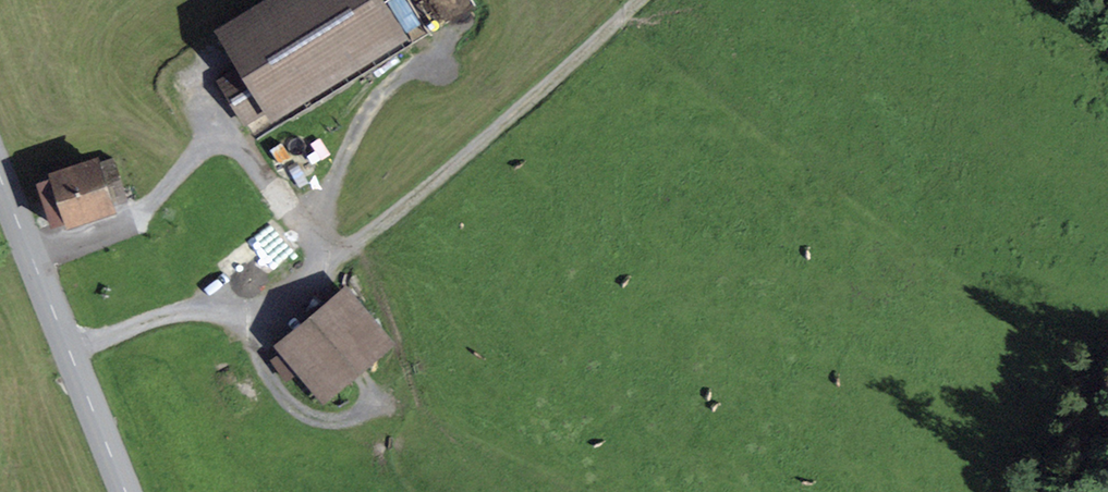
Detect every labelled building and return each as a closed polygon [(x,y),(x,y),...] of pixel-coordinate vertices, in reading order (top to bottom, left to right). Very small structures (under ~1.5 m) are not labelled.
[(214,39),(263,127),(411,45),(385,0),(285,0),(214,39)] [(86,164),(36,181),(55,236),(105,219),(86,164)] [(343,290),(274,349),(323,407),(392,347),(343,290)]
